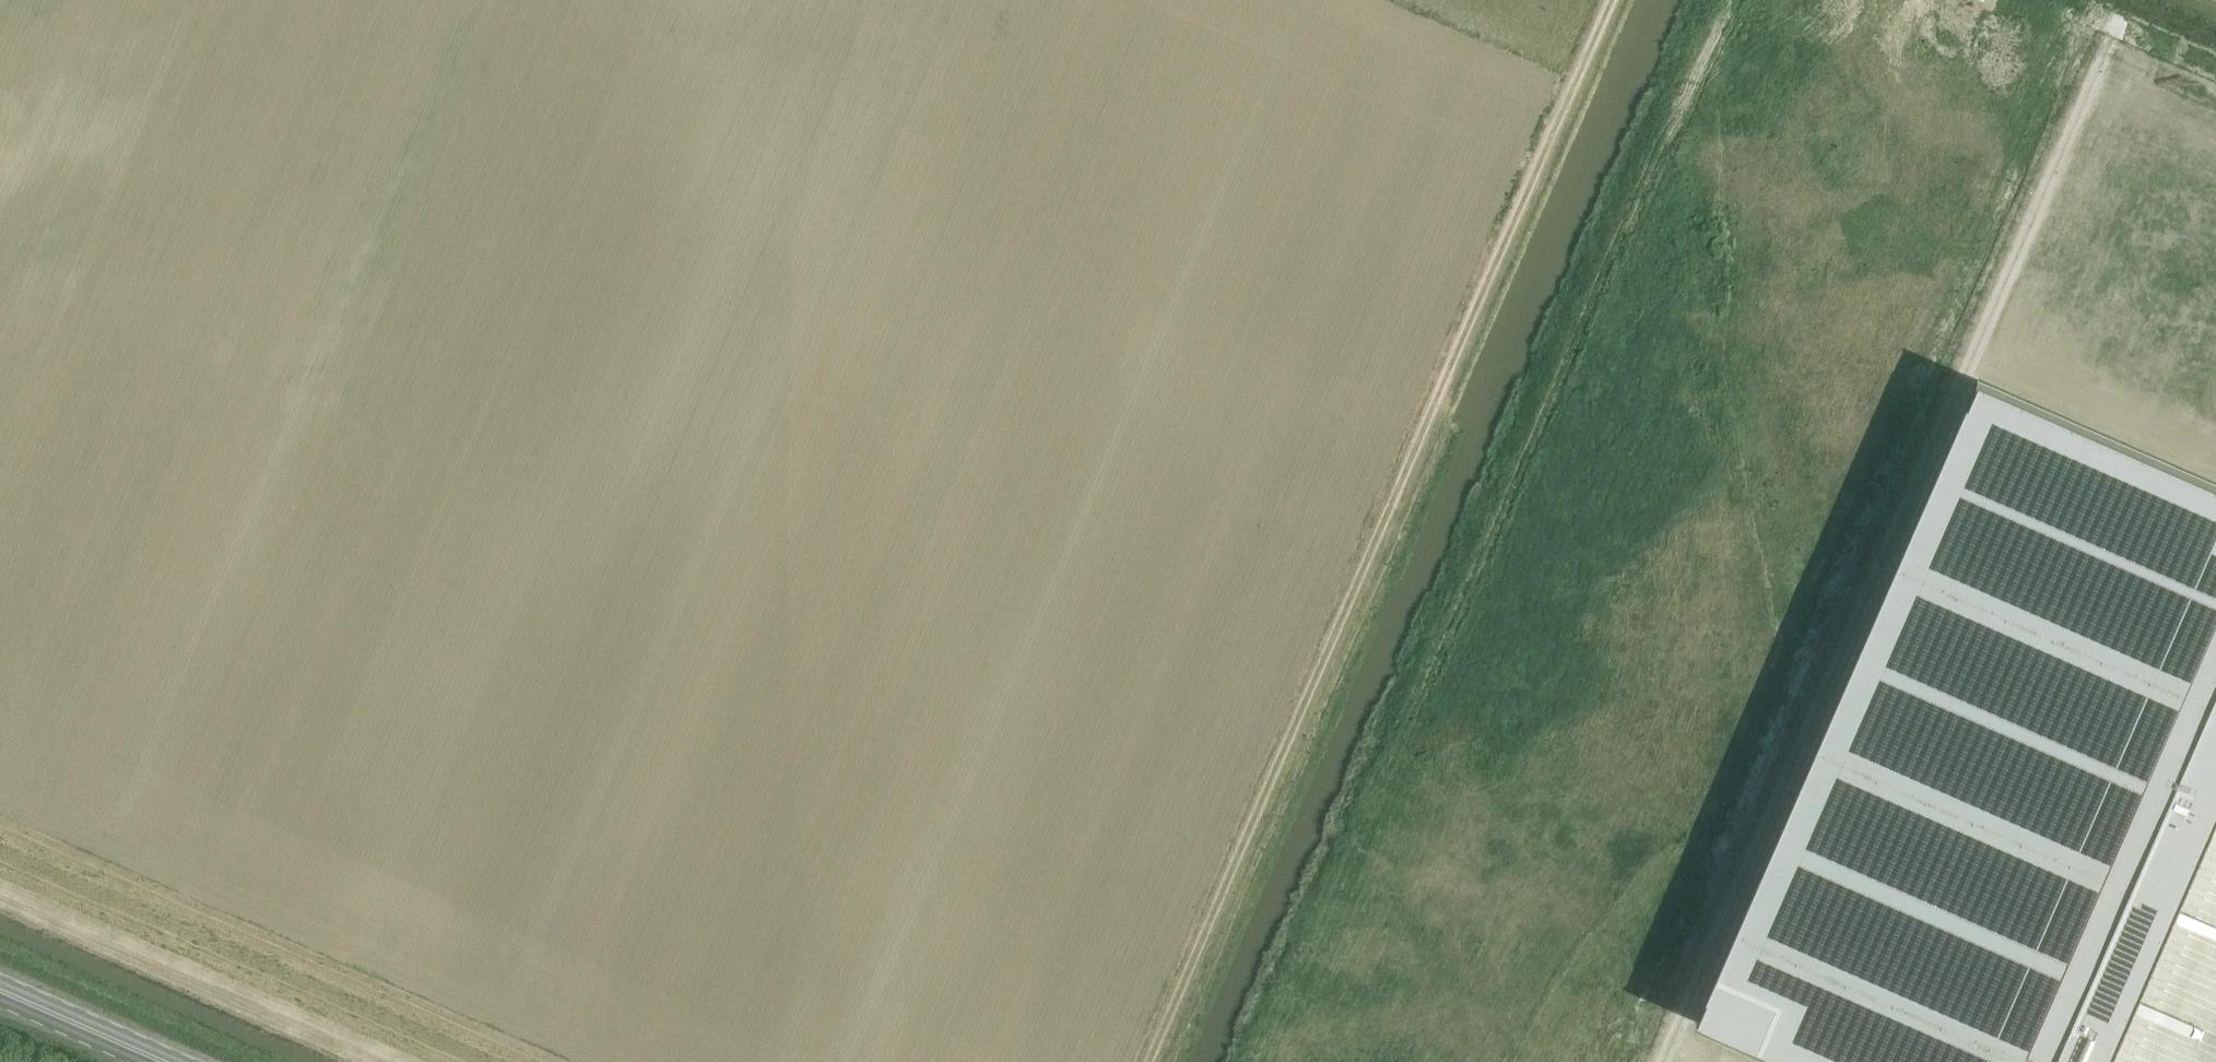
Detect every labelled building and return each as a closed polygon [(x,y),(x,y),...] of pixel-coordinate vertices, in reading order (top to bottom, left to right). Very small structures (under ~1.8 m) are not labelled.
[(1696,1022),(1787,1061),(2112,1061),(2215,825),(2215,484),(1978,380),(1696,1022)]
